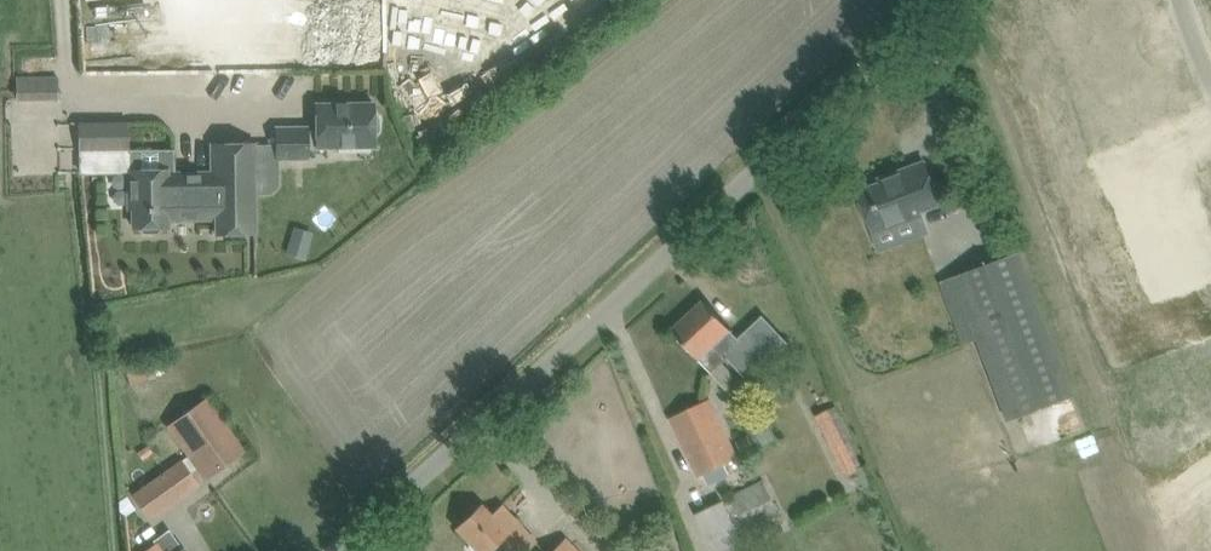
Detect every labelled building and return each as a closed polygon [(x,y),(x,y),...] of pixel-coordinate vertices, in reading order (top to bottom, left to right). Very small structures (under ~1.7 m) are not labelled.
[(308,127),(276,127),(277,159),(308,158),(308,149),(335,149),(335,146),(375,145),(374,103),(316,104),(317,130),(308,130),(308,127)] [(127,127),(93,127),(93,149),(127,149),(127,127)] [(212,172),(167,172),(168,219),(216,219),(216,233),(256,232),(255,144),(212,144),(212,172)] [(858,191),(866,214),(874,233),(924,215),(922,211),(940,203),(924,161),(888,175),(890,179),(858,191)] [(128,188),(128,208),(133,208),(133,226),(140,226),(145,231),(156,231),(161,226),(168,226),(168,219),(167,172),(167,169),(132,169),(132,188),(128,188)] [(306,260),(312,240),(292,234),(286,254),(306,260)] [(955,275),(1009,420),(1073,397),(1018,251),(955,275)] [(704,300),(672,330),(688,348),(699,359),(700,358),(712,372),(728,358),(749,380),(789,343),(763,314),(738,337),(737,336),(731,329),(720,318),(704,300)] [(144,367),(126,373),(130,385),(147,380),(144,367)] [(204,399),(167,425),(206,478),(243,452),(204,399)] [(671,418),(681,440),(698,475),(702,473),(707,482),(740,467),(709,401),(671,418)] [(815,415),(845,476),(858,470),(866,466),(836,405),(815,415)] [(181,458),(144,483),(130,494),(148,520),(199,484),(191,472),(197,468),(188,456),(182,460),(181,458)] [(866,466),(858,470),(867,487),(874,483),(866,466)] [(764,481),(730,497),(747,532),(770,520),(781,515),(764,481)] [(695,512),(713,550),(734,550),(745,546),(723,499),(695,512)] [(474,546),(479,550),(487,550),(500,539),(510,550),(524,550),(535,540),(502,505),(492,515),(482,505),(457,528),(474,546)] [(142,550),(184,550),(168,529),(154,538),(155,541),(142,550)] [(553,550),(576,550),(565,539),(553,550)]
